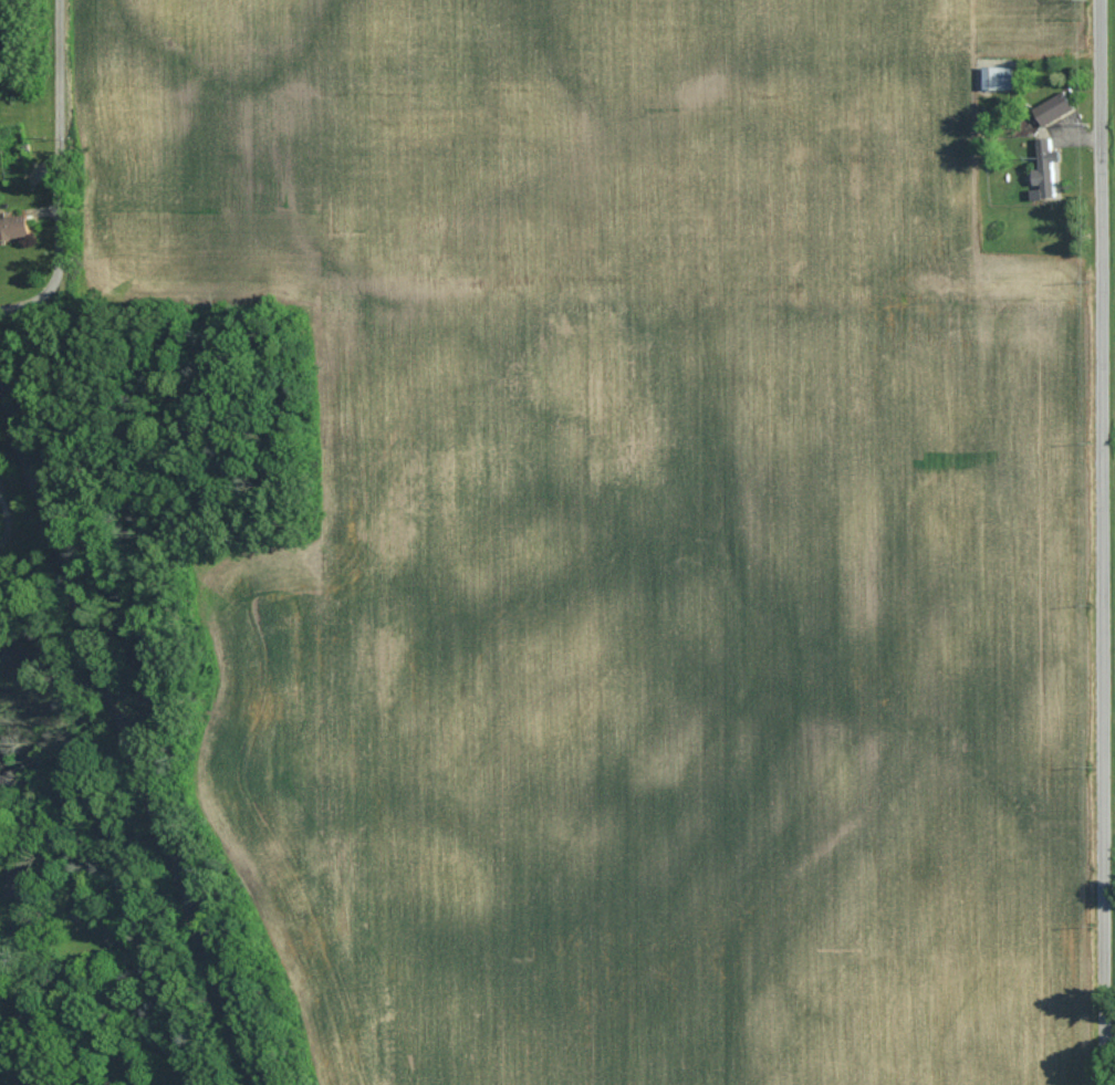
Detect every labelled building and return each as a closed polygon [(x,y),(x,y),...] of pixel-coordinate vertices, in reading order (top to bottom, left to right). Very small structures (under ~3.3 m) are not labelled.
[(1016,90),(1016,66),(987,66),(987,90),(1016,90)] [(1082,109),(1073,90),(1040,107),(1050,126),(1082,109)] [(1038,199),(1059,198),(1058,155),(1046,155),(1046,169),(1037,169),(1038,199)] [(32,215),(0,219),(0,241),(35,237),(32,215)]
